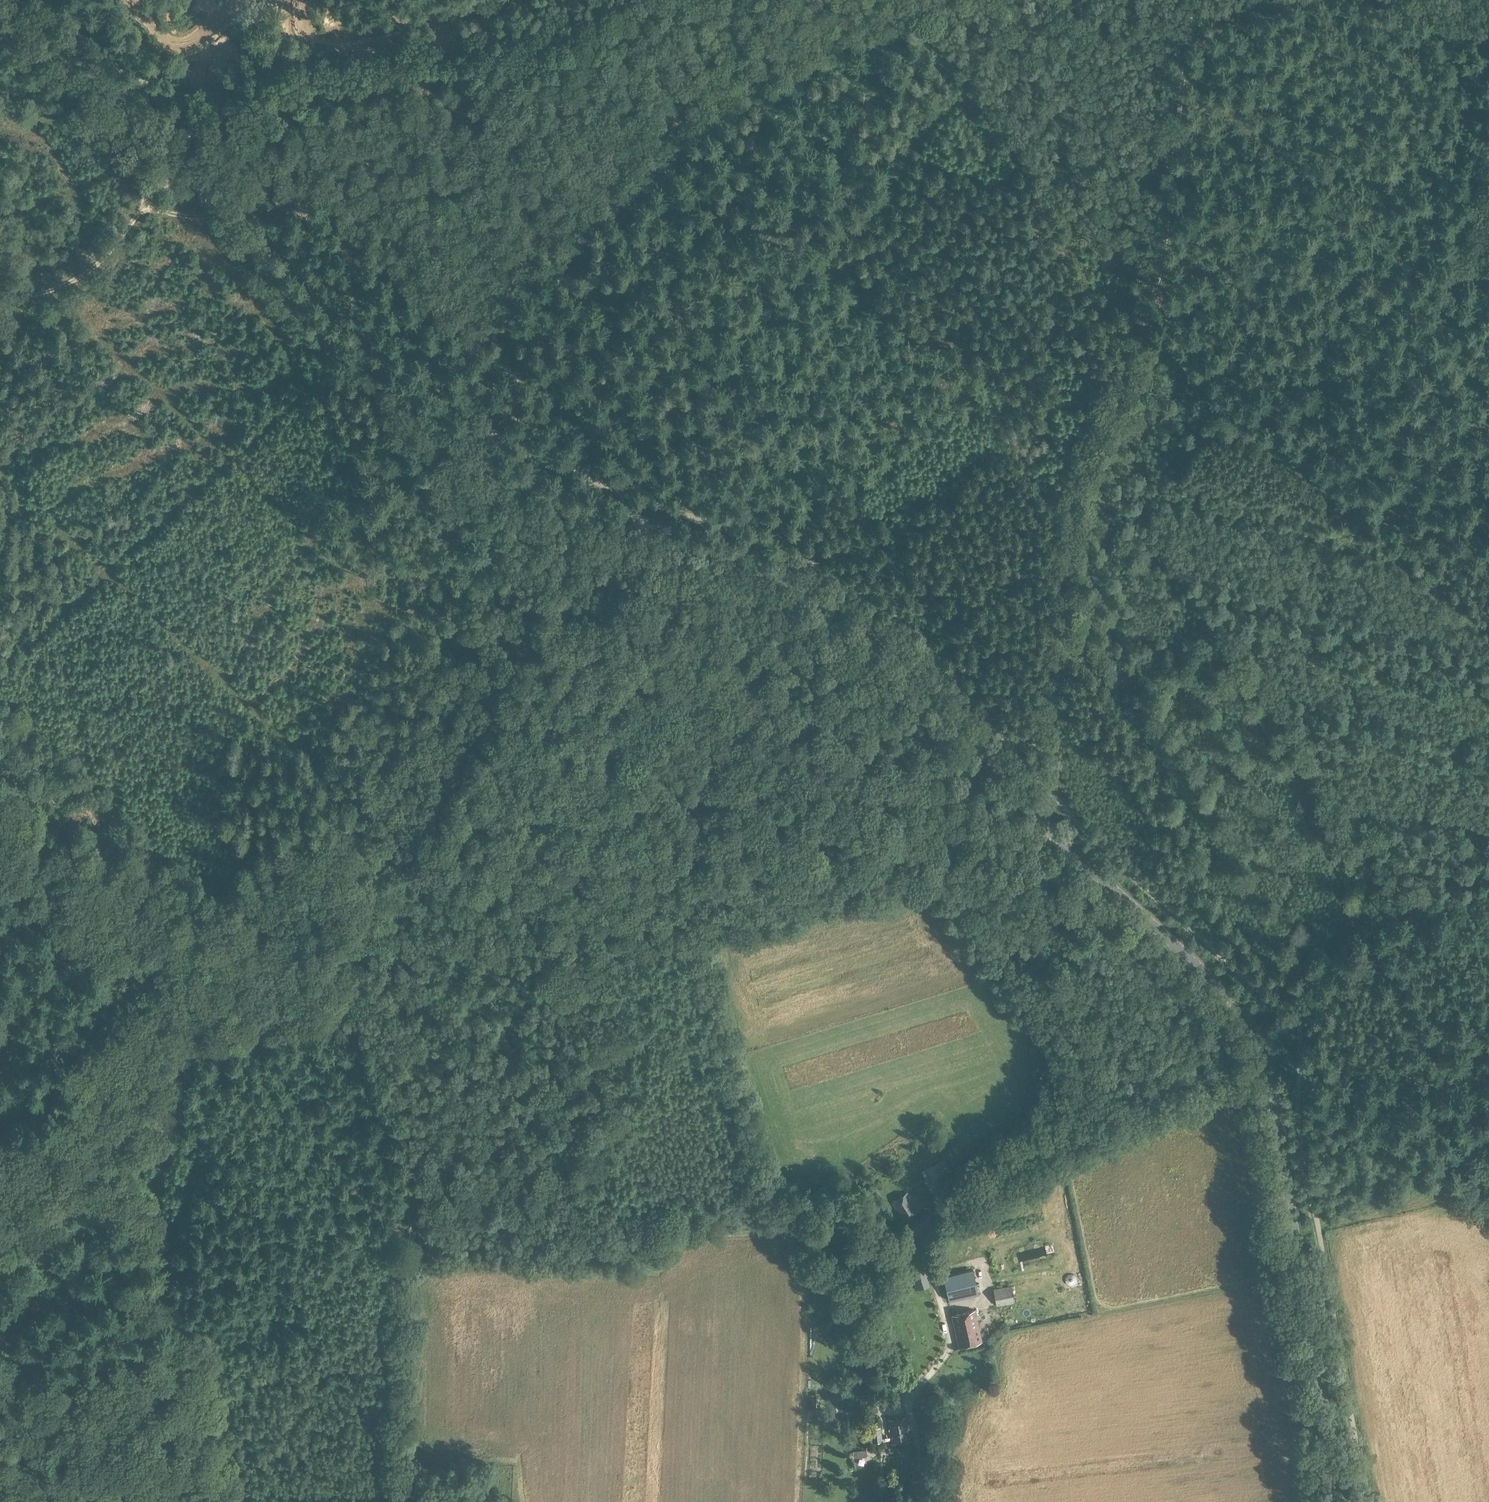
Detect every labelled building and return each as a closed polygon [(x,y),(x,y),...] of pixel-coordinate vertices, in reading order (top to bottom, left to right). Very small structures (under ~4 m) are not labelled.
[(904,1218),(919,1208),(908,1192),(893,1202),(904,1218)] [(1068,1200),(1063,1201),(1066,1228),(1072,1227),(1068,1200)] [(1021,1225),(1022,1232),(1034,1229),(1033,1222),(1021,1225)] [(974,1268),(943,1275),(949,1300),(979,1293),(974,1268)] [(1014,1302),(1011,1284),(994,1287),(997,1305),(1014,1302)] [(975,1309),(952,1314),(959,1345),(982,1340),(975,1309)] [(808,1394),(808,1409),(816,1409),(816,1394),(808,1394)] [(846,1401),(845,1401),(847,1410),(859,1407),(858,1399),(854,1400),(855,1401),(846,1402),(846,1401)] [(907,1416),(888,1419),(892,1442),(911,1439),(907,1416)] [(872,1428),(874,1442),(882,1441),(880,1426),(872,1427),(872,1428)] [(872,1427),(864,1428),(866,1444),(874,1443),(872,1427)]
